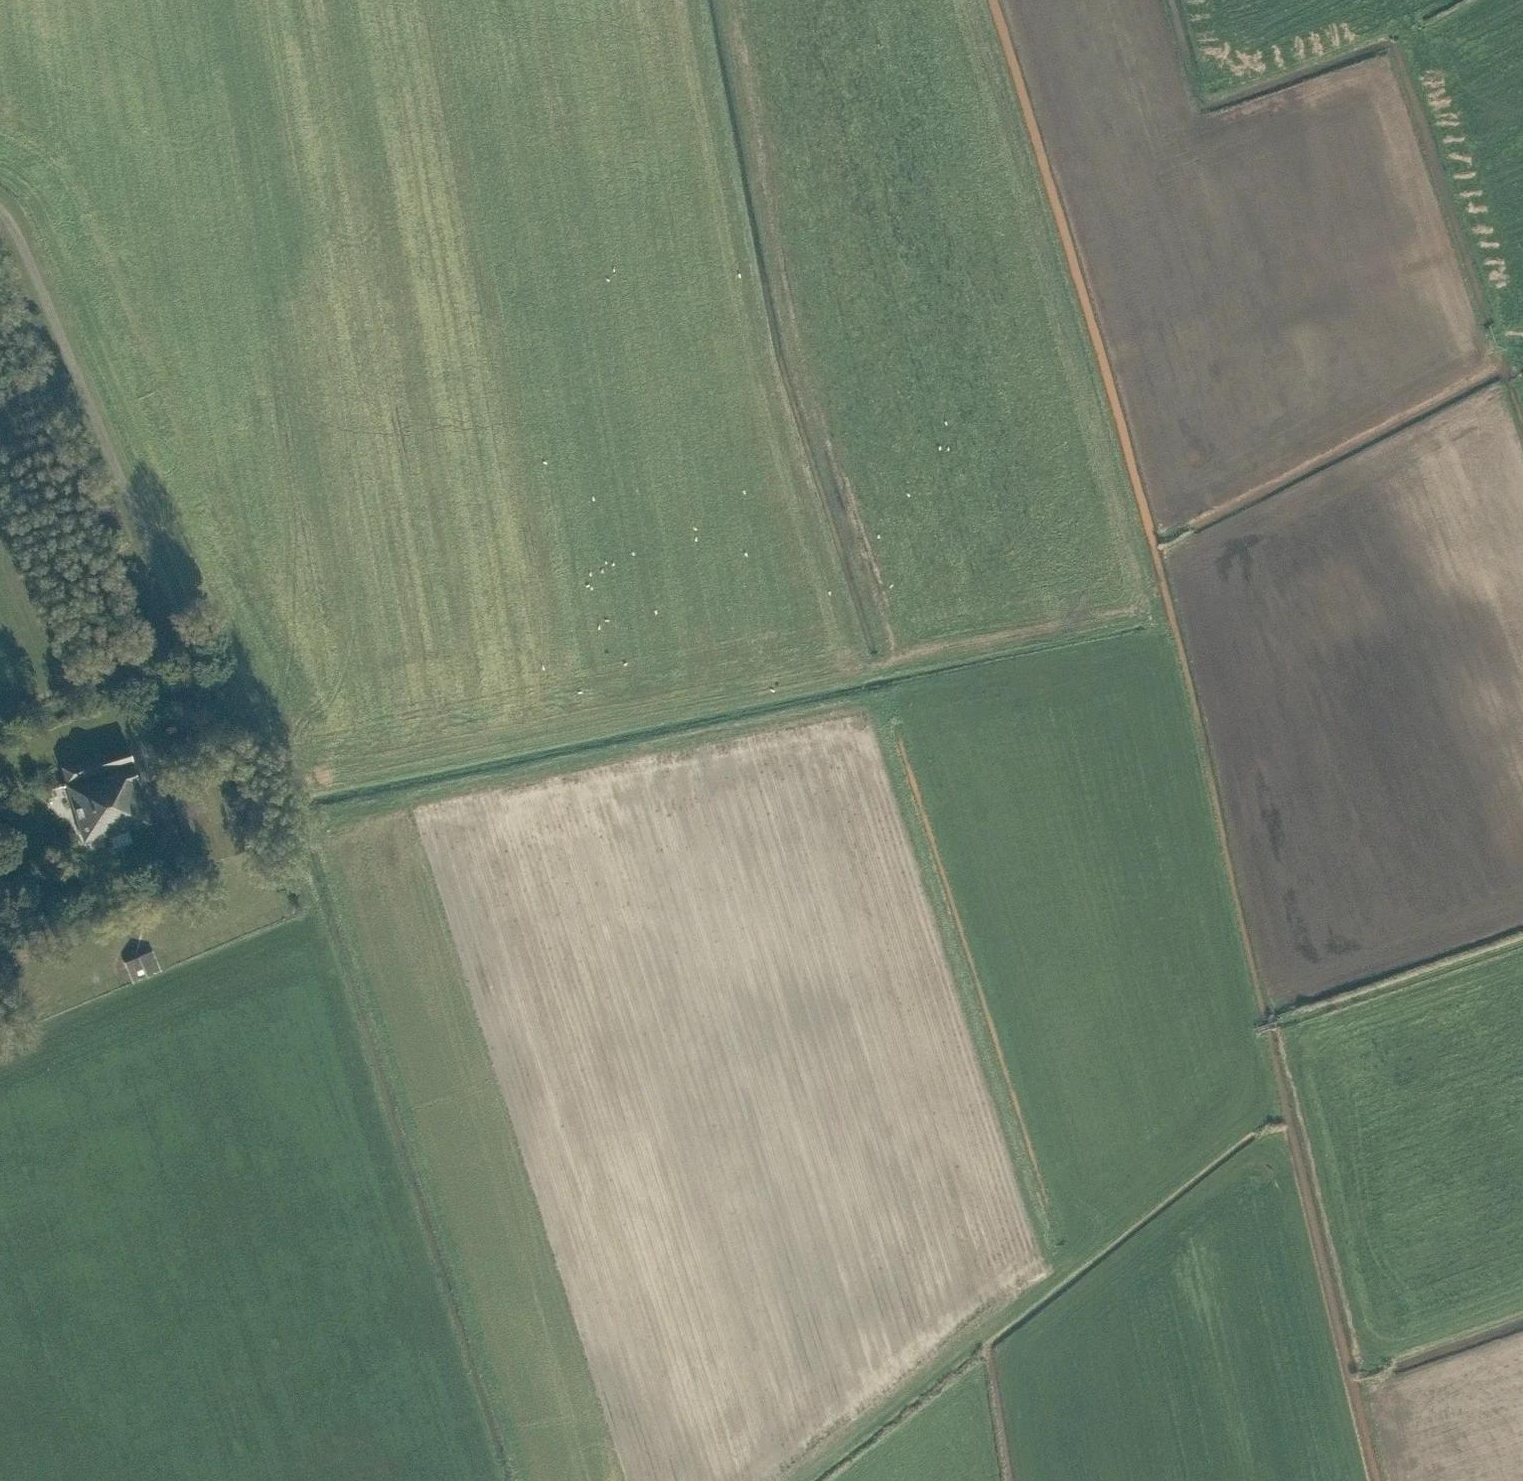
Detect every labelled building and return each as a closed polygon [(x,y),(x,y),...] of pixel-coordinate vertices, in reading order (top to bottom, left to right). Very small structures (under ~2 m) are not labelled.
[(67,783),(134,763),(129,746),(62,766),(67,783)] [(152,822),(134,763),(67,783),(85,842),(99,838),(101,846),(110,844),(111,848),(132,841),(128,829),(152,822)] [(153,951),(125,962),(133,982),(161,970),(153,951)]
